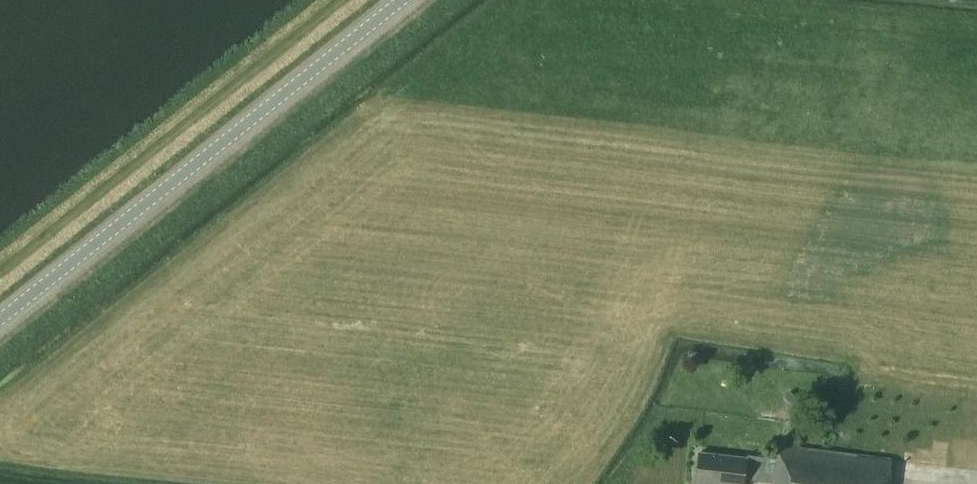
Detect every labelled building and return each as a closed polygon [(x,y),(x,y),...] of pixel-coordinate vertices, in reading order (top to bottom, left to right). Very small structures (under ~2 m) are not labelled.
[(800,399),(790,391),(785,397),(795,405),(800,399)] [(892,459),(793,447),(792,450),(779,448),(778,459),(748,455),(747,458),(699,452),(696,483),(744,483),(744,480),(774,483),(888,483),(892,459)]
